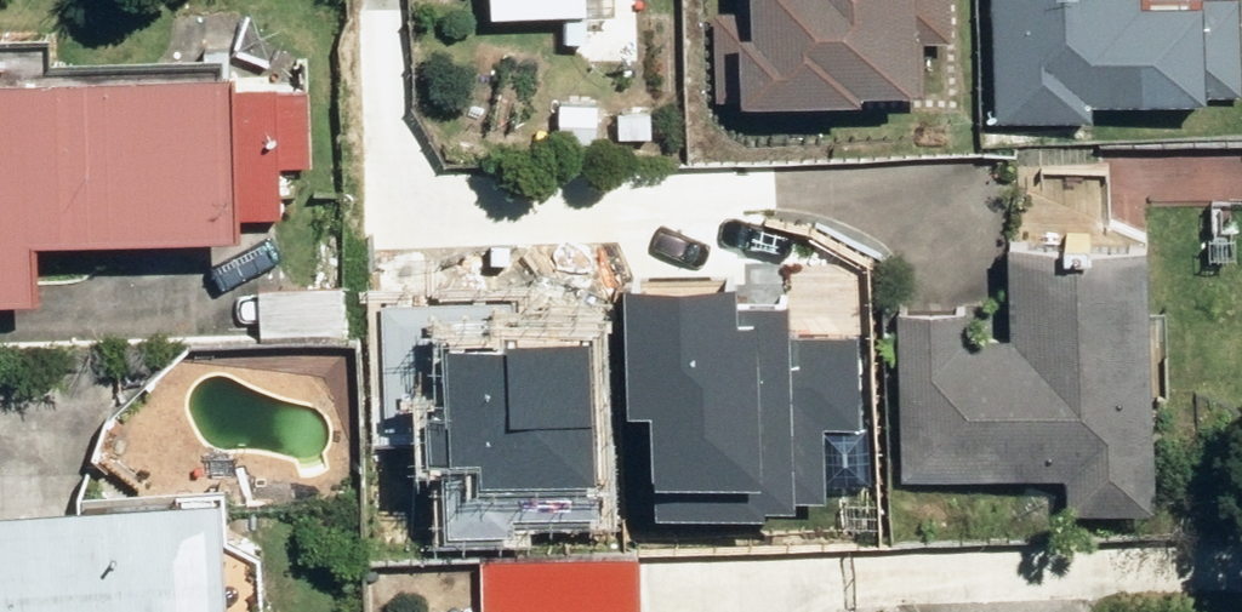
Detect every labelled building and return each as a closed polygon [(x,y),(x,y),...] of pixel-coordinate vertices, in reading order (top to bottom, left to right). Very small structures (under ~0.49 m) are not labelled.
[(511,4),(600,10),(601,0),(512,0),(511,4)] [(970,0),(771,0),(768,79),(892,84),(892,69),(949,71),(951,12),(969,13),(970,0)] [(1004,112),(1112,116),(1113,92),(1241,97),(1241,0),(1008,0),(1004,112)] [(0,59),(0,286),(69,286),(69,222),(301,224),(301,159),(322,159),(323,79),(266,78),(267,61),(0,59)] [(1180,504),(1182,219),(1032,218),(1032,323),(989,323),(989,298),(921,297),(920,471),(1084,473),(1083,504),(1180,504)] [(284,262),(223,259),(220,336),(355,342),(357,284),(284,281),(284,262)] [(662,272),(417,270),(415,445),(664,447),(664,395),(692,396),(693,290),(662,289),(662,272)] [(0,483),(0,611),(250,611),(245,475),(0,483)] [(666,544),(495,547),(496,611),(667,611),(666,544)]
